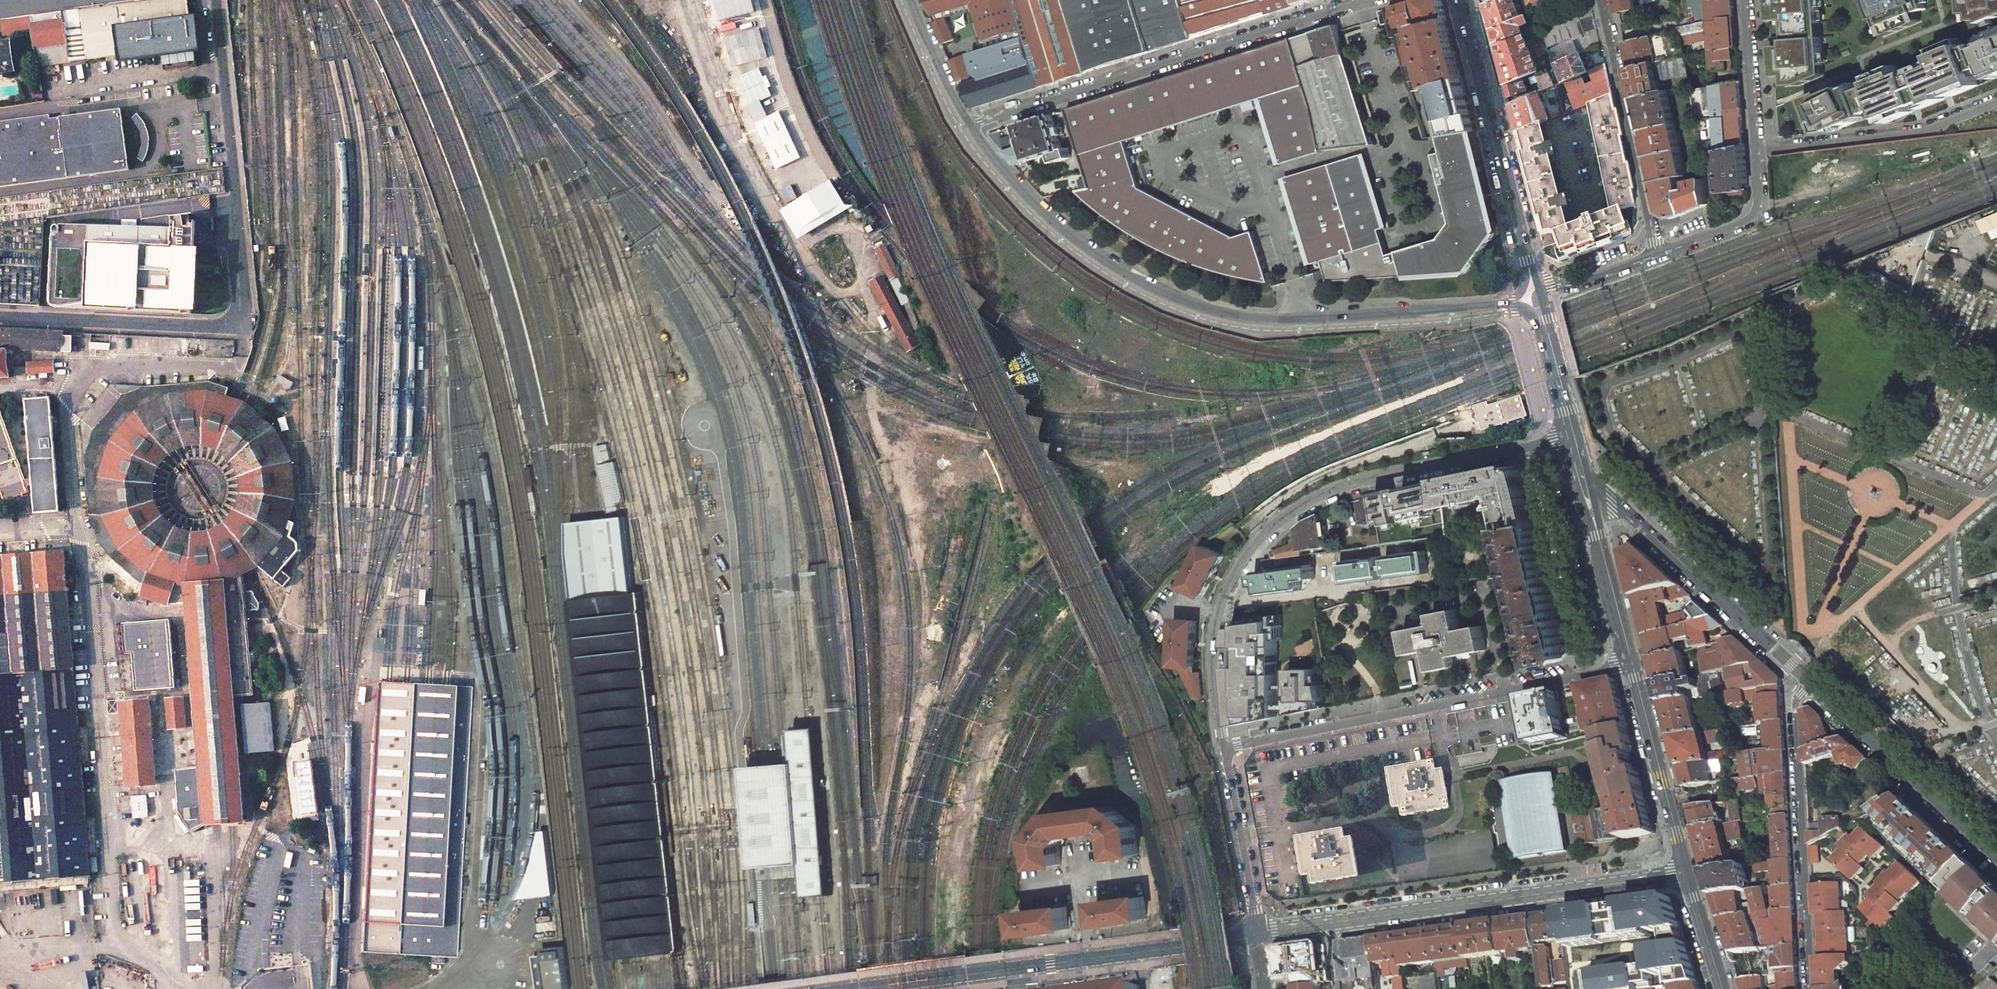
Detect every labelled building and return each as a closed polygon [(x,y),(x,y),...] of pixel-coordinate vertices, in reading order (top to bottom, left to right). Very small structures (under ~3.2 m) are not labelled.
[(1,20),(30,16),(78,9),(139,0),(0,0),(0,20),(1,20)] [(85,60),(160,49),(163,70),(196,65),(187,0),(139,0),(78,9),(85,60)] [(800,230),(855,196),(801,96),(775,0),(700,0),(735,104),(777,193),(800,230)] [(940,22),(935,24),(944,44),(956,39),(946,17),(977,7),(997,74),(971,82),(966,70),(970,69),(964,56),(951,60),(962,87),(967,84),(977,107),(1045,85),(1018,0),(930,0),(940,22)] [(1066,0),(1018,0),(1045,85),(1061,80),(1089,71),(1066,0)] [(1183,0),(1066,0),(1089,71),(1194,38),(1183,0)] [(1271,0),(1183,0),(1194,38),(1275,13),(1271,0)] [(1303,0),(1271,0),(1275,13),(1304,4),(1303,0)] [(1425,25),(1447,18),(1442,0),(1417,0),(1425,25)] [(1480,5),(1487,32),(1523,17),(1519,7),(1514,9),(1510,0),(1493,0),(1480,5)] [(1526,9),(1540,4),(1539,0),(1523,0),(1526,9)] [(1635,0),(1616,0),(1618,12),(1637,8),(1635,0)] [(1678,12),(1681,27),(1735,16),(1734,0),(1675,0),(1678,12)] [(1770,21),(1785,20),(1787,44),(1772,46),(1774,77),(1784,76),(1789,75),(1790,85),(1800,85),(1820,76),(1819,65),(1823,65),(1821,36),(1817,37),(1816,23),(1820,23),(1819,0),(1769,0),(1770,21)] [(1880,27),(1885,25),(1888,34),(1917,23),(1913,14),(1917,12),(1927,8),(1923,0),(1869,0),(1880,27)] [(1967,14),(1987,13),(1996,12),(1996,0),(1966,0),(1967,14)] [(1410,2),(1389,8),(1393,22),(1395,29),(1415,22),(1410,2)] [(85,60),(78,9),(30,16),(33,32),(38,67),(66,63),(85,60)] [(1913,14),(1917,23),(1921,21),(1917,12),(1913,14)] [(33,32),(30,16),(1,20),(2,30),(19,27),(24,33),(33,32)] [(1735,16),(1681,27),(1681,29),(1684,44),(1712,38),(1713,51),(1733,47),(1737,46),(1735,16)] [(1523,17),(1487,32),(1490,45),(1520,33),(1517,28),(1525,25),(1523,17)] [(1417,28),(1413,29),(1422,61),(1456,53),(1447,18),(1425,25),(1417,28)] [(1293,39),(1314,107),(1322,150),(1374,144),(1340,32),(1337,25),(1293,39)] [(1885,25),(1880,27),(1884,36),(1888,34),(1885,25)] [(1631,68),(1687,56),(1684,44),(1681,29),(1626,42),(1631,68)] [(1988,33),(1990,36),(1984,38),(1987,46),(1981,49),(1979,45),(1978,46),(1986,66),(1988,66),(1992,76),(1996,74),(1996,29),(1988,33)] [(1405,32),(1397,35),(1405,65),(1413,63),(1405,32)] [(1520,33),(1490,45),(1501,87),(1503,86),(1521,78),(1534,73),(1536,72),(1530,59),(1548,52),(1548,51),(1545,42),(1526,49),(1520,33)] [(1322,150),(1314,107),(1293,39),(1091,102),(1116,183),(1112,185),(1093,192),(1092,187),(1076,191),(1091,204),(1101,213),(1112,221),(1136,236),(1149,244),(1167,253),(1184,261),(1197,266),(1218,273),(1248,280),(1269,284),(1267,277),(1266,274),(1256,237),(1238,243),(1142,188),(1130,148),(1128,142),(1137,139),(1249,103),(1263,99),(1279,149),(1283,163),(1322,150)] [(1960,39),(1954,41),(1956,47),(1962,44),(1960,39)] [(1572,40),(1548,51),(1548,52),(1551,64),(1576,54),(1578,53),(1572,40)] [(1881,109),(1886,123),(1914,112),(1912,107),(1918,105),(1920,109),(1946,99),(1944,94),(1950,92),(1952,96),(1979,85),(1974,72),(1986,66),(1978,46),(1977,44),(1964,49),(1962,44),(1956,47),(1954,41),(1932,50),(1937,60),(1939,65),(1933,67),(1931,63),(1925,65),(1927,70),(1920,72),(1913,75),(1911,71),(1905,73),(1907,78),(1901,80),(1899,76),(1895,66),(1874,74),(1876,80),(1870,83),(1872,87),(1859,93),(1868,114),(1869,114),(1881,109)] [(0,44),(0,72),(13,70),(9,43),(0,44)] [(1733,47),(1713,51),(1713,52),(1710,52),(1711,60),(1713,60),(1714,71),(1720,70),(1720,75),(1726,75),(1727,83),(1740,80),(1739,68),(1733,69),(1733,59),(1734,59),(1733,47)] [(1456,53),(1422,61),(1425,76),(1423,76),(1424,79),(1426,78),(1429,88),(1449,81),(1463,78),(1456,53)] [(1576,54),(1551,64),(1559,83),(1584,73),(1576,54)] [(1687,56),(1631,68),(1637,98),(1662,92),(1659,77),(1662,76),(1662,80),(1679,77),(1681,88),(1693,85),(1687,56)] [(1413,63),(1405,65),(1409,82),(1417,80),(1413,63)] [(1584,73),(1559,83),(1555,85),(1557,91),(1560,104),(1563,114),(1586,105),(1611,95),(1605,64),(1584,73)] [(1536,72),(1534,73),(1537,82),(1535,83),(1538,92),(1539,91),(1553,85),(1545,68),(1536,72)] [(1867,77),(1870,83),(1876,80),(1874,74),(1867,77)] [(1471,132),(1476,131),(1463,78),(1449,81),(1429,88),(1412,91),(1423,125),(1427,138),(1442,136),(1471,132)] [(1521,78),(1503,86),(1506,97),(1525,91),(1521,78)] [(1694,90),(1703,154),(1714,152),(1721,150),(1745,145),(1740,80),(1727,83),(1694,90)] [(1553,85),(1539,91),(1541,97),(1557,91),(1555,85),(1553,85)] [(1814,99),(1804,102),(1817,133),(1836,130),(1860,121),(1859,118),(1868,114),(1859,93),(1857,86),(1847,90),(1846,87),(1839,90),(1837,86),(1813,96),(1814,99)] [(1662,92),(1637,98),(1644,130),(1675,124),(1668,91),(1662,92)] [(1536,93),(1506,105),(1514,134),(1539,124),(1563,114),(1560,104),(1543,110),(1536,93)] [(1611,95),(1586,105),(1591,128),(1588,129),(1589,134),(1592,133),(1602,180),(1600,181),(1601,186),(1603,185),(1609,212),(1618,210),(1636,206),(1611,95)] [(1116,183),(1091,102),(1067,110),(1087,173),(1092,187),(1093,192),(1112,185),(1116,183)] [(0,121),(0,187),(129,170),(121,108),(50,118),(49,114),(0,121)] [(143,121),(136,114),(132,118),(140,130),(142,146),(138,157),(144,162),(148,151),(149,145),(147,129),(143,121)] [(1000,131),(989,134),(1017,165),(1030,160),(1051,154),(1054,163),(1071,158),(1068,148),(1062,149),(1058,136),(1064,134),(1062,127),(1056,129),(1052,114),(1016,126),(1017,130),(1019,129),(1024,145),(1021,147),(1018,137),(1014,135),(1002,139),(1000,131)] [(1539,124),(1514,134),(1527,186),(1541,236),(1553,233),(1566,228),(1561,209),(1567,207),(1563,192),(1559,193),(1561,198),(1559,199),(1548,157),(1550,156),(1551,161),(1555,160),(1551,145),(1545,146),(1539,124)] [(1675,124),(1644,130),(1650,156),(1681,149),(1675,124)] [(1496,232),(1486,192),(1482,176),(1481,171),(1471,132),(1442,136),(1446,152),(1438,154),(1455,224),(1445,239),(1393,255),(1385,230),(1389,229),(1365,158),(1332,168),(1360,253),(1326,261),(1328,271),(1317,274),(1319,283),(1331,283),(1367,280),(1425,276),(1467,273),(1496,232)] [(1745,145),(1721,150),(1723,192),(1748,190),(1745,145)] [(1681,149),(1650,156),(1656,182),(1680,176),(1686,175),(1681,149)] [(1714,152),(1703,154),(1707,179),(1718,178),(1714,152)] [(1360,253),(1332,168),(1289,184),(1315,265),(1326,261),(1360,253)] [(1087,173),(1047,181),(1058,194),(1076,191),(1092,187),(1087,173)] [(1656,182),(1662,212),(1673,218),(1687,213),(1683,190),(1680,176),(1656,182)] [(1707,179),(1690,182),(1691,188),(1683,190),(1687,213),(1710,204),(1707,179)] [(1566,228),(1553,233),(1557,243),(1559,249),(1555,251),(1559,261),(1632,234),(1628,224),(1624,225),(1618,210),(1609,212),(1589,219),(1589,216),(1579,220),(1580,222),(1566,228)] [(141,227),(60,225),(59,226),(57,225),(55,225),(54,226),(53,227),(52,228),(49,302),(50,304),(51,305),(53,306),(58,307),(64,307),(85,304),(85,308),(191,313),(192,310),(197,311),(199,268),(200,249),(195,248),(196,221),(193,214),(176,216),(176,214),(142,218),(141,227)] [(1991,232),(1994,240),(1996,238),(1996,215),(1980,222),(1985,235),(1991,232)] [(893,263),(884,245),(875,249),(903,306),(910,301),(897,276),(898,275),(893,263)] [(1912,293),(1877,270),(1867,286),(1906,310),(1912,293)] [(23,272),(20,301),(36,302),(38,273),(23,272)] [(912,333),(881,276),(870,282),(907,351),(926,341),(919,329),(912,333)] [(0,329),(0,341),(12,342),(11,349),(77,352),(77,346),(71,346),(72,337),(63,336),(63,332),(0,329)] [(0,350),(0,378),(9,377),(8,369),(13,368),(12,358),(7,358),(7,349),(0,350)] [(28,367),(13,368),(14,374),(54,372),(53,362),(28,363),(28,367)] [(209,382),(209,375),(145,380),(145,387),(111,385),(81,420),(85,456),(90,516),(100,543),(113,559),(108,565),(135,589),(141,582),(145,583),(140,596),(169,605),(186,602),(199,767),(175,769),(177,812),(190,832),(205,825),(216,824),(231,823),(242,822),(245,822),(245,819),(244,819),(234,696),(252,694),(245,611),(259,610),(258,603),(253,591),(243,592),(242,573),(249,569),(256,565),(274,579),(284,587),(292,578),(281,570),(298,550),(297,543),(290,537),(294,524),(288,522),(294,501),(291,461),(274,427),(251,408),(245,402),(237,399),(231,398),(226,396),(228,388),(209,382)] [(1520,395),(1487,405),(1486,401),(1472,406),(1480,431),(1526,416),(1520,395)] [(50,398),(25,400),(32,478),(32,485),(34,513),(59,511),(50,398)] [(5,501),(30,493),(28,486),(32,485),(32,478),(27,480),(0,402),(0,487),(5,501)] [(596,447),(599,462),(611,460),(608,445),(596,447)] [(615,462),(598,466),(609,513),(620,510),(618,503),(624,502),(615,462)] [(1510,466),(1442,480),(1445,506),(1491,497),(1494,491),(1499,494),(1508,528),(1535,525),(1521,472),(1521,471),(1520,471),(1513,466),(1512,466),(1510,466)] [(1442,480),(1402,489),(1409,520),(1433,515),(1432,509),(1445,506),(1442,480)] [(1391,491),(1374,495),(1374,499),(1379,521),(1380,526),(1398,523),(1391,491)] [(1374,499),(1361,501),(1366,523),(1379,521),(1374,499)] [(1308,522),(1297,528),(1299,540),(1300,550),(1324,547),(1320,515),(1308,522)] [(569,570),(575,599),(634,593),(626,516),(598,519),(586,521),(570,522),(569,570)] [(1508,528),(1507,529),(1518,574),(1545,567),(1535,525),(1508,528)] [(1382,535),(1371,537),(1372,546),(1383,544),(1382,535)] [(1301,556),(1279,558),(1281,573),(1436,553),(1435,537),(1383,544),(1372,546),(1301,556)] [(1292,545),(1273,551),(1273,559),(1279,558),(1301,556),(1300,550),(1299,540),(1291,541),(1292,545)] [(1225,555),(1205,545),(1184,587),(1204,597),(1219,566),(1225,555)] [(1639,548),(1625,555),(1636,598),(1665,590),(1668,589),(1680,586),(1639,548)] [(0,555),(0,885),(91,878),(64,550),(0,555)] [(1545,567),(1518,574),(1530,619),(1557,612),(1545,567)] [(1438,568),(1256,591),(1258,606),(1300,601),(1315,599),(1376,591),(1439,583),(1438,568)] [(1680,586),(1668,589),(1671,602),(1691,596),(1680,586)] [(1665,590),(1636,598),(1646,636),(1669,630),(1665,618),(1659,598),(1664,596),(1663,593),(1666,593),(1665,590)] [(575,599),(571,600),(612,959),(622,958),(634,957),(647,955),(662,954),(682,951),(641,592),(634,593),(575,599)] [(1692,611),(1665,618),(1669,630),(1690,624),(1715,617),(1697,601),(1690,608),(1692,611)] [(1435,624),(1404,630),(1409,655),(1429,650),(1433,671),(1458,666),(1456,656),(1486,650),(1482,626),(1461,630),(1457,609),(1433,614),(1435,624)] [(1557,612),(1530,619),(1537,649),(1535,649),(1534,645),(1522,648),(1527,667),(1560,661),(1567,650),(1557,612)] [(1279,615),(1234,621),(1230,639),(1229,647),(1242,647),(1242,667),(1229,668),(1229,674),(1233,725),(1274,718),(1274,701),(1278,701),(1279,615)] [(1715,640),(1712,631),(1715,630),(1724,626),(1715,617),(1690,624),(1693,636),(1696,648),(1697,648),(1716,643),(1715,640)] [(1197,621),(1175,619),(1172,665),(1178,666),(1194,667),(1197,621)] [(1669,630),(1646,636),(1652,660),(1677,654),(1675,648),(1677,648),(1677,645),(1678,642),(1677,640),(1693,636),(1690,624),(1669,630)] [(1718,672),(1762,662),(1736,637),(1726,640),(1716,643),(1697,648),(1705,675),(1718,672)] [(123,674),(138,673),(137,651),(121,652),(123,674)] [(1677,654),(1652,660),(1659,685),(1685,679),(1688,678),(1682,652),(1677,654)] [(179,653),(149,655),(150,685),(181,684),(179,653)] [(1762,662),(1718,672),(1720,680),(1724,695),(1760,690),(1781,688),(1781,679),(1762,662)] [(1178,666),(1192,698),(1200,698),(1199,673),(1193,673),(1194,667),(1178,666)] [(1315,669),(1289,668),(1289,710),(1291,713),(1319,708),(1320,700),(1325,700),(1321,684),(1316,685),(1315,669)] [(1685,679),(1659,685),(1663,703),(1692,699),(1706,697),(1715,696),(1724,695),(1720,680),(1698,685),(1697,680),(1693,682),(1693,684),(1687,685),(1685,679)] [(1628,726),(1616,680),(1580,687),(1582,693),(1586,710),(1592,736),(1599,734),(1616,729),(1628,726)] [(389,682),(377,682),(361,952),(400,954),(416,684),(407,683),(389,682)] [(429,685),(417,684),(402,954),(459,958),(474,687),(447,686),(429,685)] [(1781,688),(1760,690),(1760,695),(1761,700),(1782,698),(1782,693),(1781,688)] [(1565,690),(1522,699),(1531,741),(1533,751),(1576,742),(1565,690)] [(1724,695),(1715,696),(1718,707),(1746,703),(1746,700),(1756,698),(1755,695),(1760,695),(1760,690),(1724,695)] [(1576,695),(1580,712),(1586,710),(1582,693),(1576,695)] [(1715,696),(1706,697),(1711,715),(1719,713),(1718,707),(1715,696)] [(183,697),(166,699),(168,729),(185,728),(183,697)] [(1761,700),(1763,724),(1766,723),(1784,721),(1782,698),(1761,700)] [(1692,699),(1663,703),(1672,737),(1702,732),(1709,731),(1708,725),(1699,727),(1692,699)] [(149,700),(120,702),(127,786),(156,784),(149,700)] [(241,705),(245,752),(274,750),(270,702),(241,705)] [(1829,736),(1823,717),(1813,709),(1803,711),(1805,751),(1845,738),(1839,732),(1832,735),(1829,736)] [(1912,721),(1902,711),(1896,717),(1906,727),(1912,721)] [(1784,721),(1766,723),(1768,752),(1785,750),(1784,721)] [(1602,749),(1607,770),(1611,769),(1613,776),(1609,777),(1612,790),(1616,789),(1618,797),(1616,797),(1616,798),(1617,805),(1646,798),(1640,773),(1635,770),(1631,755),(1634,751),(1628,726),(1616,729),(1599,734),(1601,741),(1603,749),(1602,749)] [(759,766),(748,767),(756,866),(766,866),(779,864),(791,863),(804,862),(807,897),(821,895),(834,894),(820,727),(808,728),(794,729),(794,734),(787,734),(789,764),(783,764),(771,765),(759,766)] [(1709,731),(1702,732),(1705,744),(1716,741),(1717,742),(1725,742),(1727,742),(1730,742),(1729,728),(1723,729),(1709,731)] [(1702,732),(1672,737),(1680,766),(1718,760),(1717,753),(1710,754),(1710,756),(1708,757),(1705,744),(1702,732)] [(1845,738),(1805,751),(1806,765),(1839,754),(1843,765),(1850,762),(1857,769),(1867,758),(1845,738)] [(1685,788),(1715,784),(1735,780),(1756,777),(1763,776),(1787,773),(1785,750),(1768,752),(1731,758),(1718,760),(1680,766),(1685,788)] [(1631,755),(1635,770),(1640,773),(1639,768),(1634,751),(1631,755)] [(1434,760),(1386,768),(1393,807),(1400,806),(1401,816),(1449,807),(1442,768),(1436,769),(1434,760)] [(1787,773),(1763,776),(1764,785),(1769,784),(1770,796),(1788,794),(1787,773)] [(1507,801),(1511,824),(1516,854),(1519,853),(1520,860),(1567,852),(1554,775),(1507,783),(1510,801),(1507,801)] [(1756,777),(1735,780),(1739,799),(1743,798),(1741,791),(1758,788),(1756,777)] [(1715,784),(1685,788),(1691,808),(1713,805),(1715,804),(1711,787),(1715,786),(1715,784)] [(1897,786),(1885,795),(1889,802),(1901,796),(1905,794),(1897,786)] [(1770,796),(1765,797),(1767,811),(1773,811),(1773,814),(1774,814),(1775,817),(1789,815),(1788,794),(1770,796)] [(1948,882),(1968,860),(1960,853),(1958,854),(1954,850),(1954,849),(1954,848),(1953,846),(1951,845),(1948,842),(1920,815),(1915,810),(1913,809),(1912,809),(1911,808),(1910,808),(1907,804),(1908,803),(1901,796),(1889,802),(1873,811),(1887,825),(1883,830),(1899,845),(1903,840),(1925,860),(1921,865),(1937,880),(1942,875),(1948,882)] [(1646,798),(1617,805),(1626,839),(1645,837),(1656,834),(1646,798)] [(1750,799),(1741,800),(1744,822),(1752,821),(1750,799)] [(1739,801),(1726,803),(1728,821),(1724,821),(1725,825),(1743,822),(1744,822),(1741,800),(1739,801)] [(1515,854),(1507,802),(1494,804),(1495,810),(1492,811),(1494,820),(1496,820),(1497,825),(1495,826),(1496,834),(1499,834),(1503,856),(1515,854)] [(1713,805),(1691,808),(1696,829),(1718,825),(1713,805)] [(1613,806),(1575,816),(1580,845),(1620,840),(1613,806)] [(1111,807),(1053,814),(1035,838),(1039,867),(1062,864),(1059,844),(1060,843),(1061,843),(1065,838),(1065,837),(1066,836),(1104,831),(1105,831),(1105,833),(1110,837),(1111,836),(1112,837),(1115,857),(1138,854),(1134,825),(1111,807)] [(1789,815),(1775,817),(1777,862),(1791,860),(1789,815)] [(1824,832),(1810,833),(1811,845),(1842,828),(1841,818),(1823,819),(1824,832)] [(1718,825),(1696,829),(1707,872),(1733,869),(1732,865),(1723,829),(1722,825),(1718,825)] [(1885,846),(1865,827),(1854,838),(1851,835),(1840,846),(1844,849),(1834,860),(1854,879),(1864,868),(1861,864),(1871,854),(1874,858),(1885,846)] [(1303,834),(1295,836),(1302,875),(1309,874),(1311,884),(1359,875),(1352,836),(1345,837),(1343,828),(1303,834)] [(1811,846),(1812,862),(1819,862),(1818,845),(1811,846)] [(1732,865),(1733,869),(1739,868),(1745,867),(1750,866),(1748,857),(1735,859),(1735,865),(1732,865)] [(1777,862),(1774,862),(1775,887),(1793,885),(1791,860),(1777,862)] [(1990,878),(1989,879),(1968,860),(1948,882),(1944,886),(1954,896),(1952,898),(1988,933),(1989,932),(1991,934),(1990,935),(1996,942),(1996,885),(1990,878)] [(1922,882),(1902,862),(1891,873),(1890,872),(1879,882),(1881,884),(1871,895),(1873,898),(1864,908),(1876,920),(1871,925),(1877,931),(1882,925),(1884,927),(1894,916),(1891,914),(1901,903),(1900,901),(1909,891),(1911,893),(1922,882)] [(1769,863),(1756,865),(1757,873),(1770,871),(1769,863)] [(1733,869),(1707,872),(1714,895),(1748,891),(1749,891),(1745,867),(1739,868),(1733,869)] [(1850,964),(1849,956),(1847,912),(1842,912),(1840,888),(1835,883),(1813,885),(1815,914),(1819,914),(1820,928),(1821,942),(1822,957),(1817,957),(1817,965),(1819,987),(1839,986),(1841,986),(1841,973),(1850,964)] [(1756,912),(1760,925),(1779,924),(1778,921),(1795,919),(1793,885),(1775,887),(1777,911),(1770,912),(1765,888),(1749,891),(1753,902),(1756,912)] [(1748,891),(1714,895),(1722,919),(1756,912),(1753,902),(1740,904),(1739,900),(1749,898),(1748,891)] [(1675,895),(1625,902),(1625,903),(1630,934),(1630,940),(1655,937),(1654,933),(1666,931),(1683,929),(1686,929),(1675,895)] [(1143,896),(1097,902),(1099,925),(1146,919),(1143,896)] [(1625,903),(1602,906),(1606,937),(1630,934),(1625,903)] [(1067,906),(1020,912),(1023,935),(1070,929),(1067,906)] [(1602,906),(1563,911),(1567,940),(1569,939),(1571,939),(1573,947),(1607,943),(1606,937),(1602,906)] [(1756,912),(1722,919),(1732,953),(1760,950),(1753,928),(1760,927),(1760,925),(1756,912)] [(1562,913),(1534,917),(1537,943),(1549,941),(1565,939),(1562,913)] [(1534,917),(1500,921),(1503,954),(1515,952),(1517,961),(1524,960),(1523,951),(1538,949),(1537,943),(1534,917)] [(1760,925),(1760,927),(1767,949),(1774,948),(1796,946),(1795,919),(1778,921),(1779,924),(1760,925)] [(1500,921),(1465,926),(1469,958),(1503,954),(1500,921)] [(1465,926),(1433,930),(1436,962),(1437,969),(1452,967),(1455,960),(1469,958),(1465,926)] [(1685,936),(1683,929),(1666,931),(1667,938),(1668,944),(1686,942),(1685,936)] [(1433,930),(1400,935),(1404,960),(1404,967),(1436,962),(1433,930)] [(1400,935),(1374,938),(1377,964),(1387,962),(1404,960),(1400,935)] [(1346,988),(1380,988),(1377,964),(1374,938),(1341,943),(1346,988)] [(1668,944),(1649,946),(1651,966),(1652,975),(1655,975),(1669,973),(1671,987),(1701,983),(1689,941),(1686,942),(1668,944)] [(543,948),(543,955),(534,956),(538,988),(569,988),(564,946),(543,948)] [(1321,985),(1316,946),(1277,951),(1281,988),(1284,988),(1321,985)] [(1796,946),(1774,948),(1776,969),(1797,968),(1796,946)] [(1549,947),(1538,949),(1542,987),(1553,986),(1549,947)] [(1760,950),(1732,953),(1741,980),(1764,976),(1766,976),(1777,974),(1776,969),(1774,948),(1767,949),(1760,950)] [(1387,962),(1389,979),(1395,978),(1396,988),(1407,988),(1404,967),(1404,960),(1387,962)] [(1559,963),(1561,984),(1570,983),(1567,962),(1559,963)] [(1994,968),(1989,964),(1984,969),(1989,973),(1994,968)] [(1638,965),(1634,965),(1603,970),(1595,971),(1598,988),(1642,988),(1639,967),(1638,965)] [(1639,967),(1642,988),(1653,988),(1656,988),(1655,975),(1652,975),(1651,966),(1639,967)] [(1766,976),(1768,988),(1799,988),(1797,968),(1776,969),(1777,974),(1766,976)] [(1423,975),(1425,988),(1439,988),(1438,973),(1423,975)] [(1741,980),(1743,988),(1766,988),(1764,976),(1741,980)] [(1994,979),(1983,988),(1996,988),(1996,982),(1994,979)]
